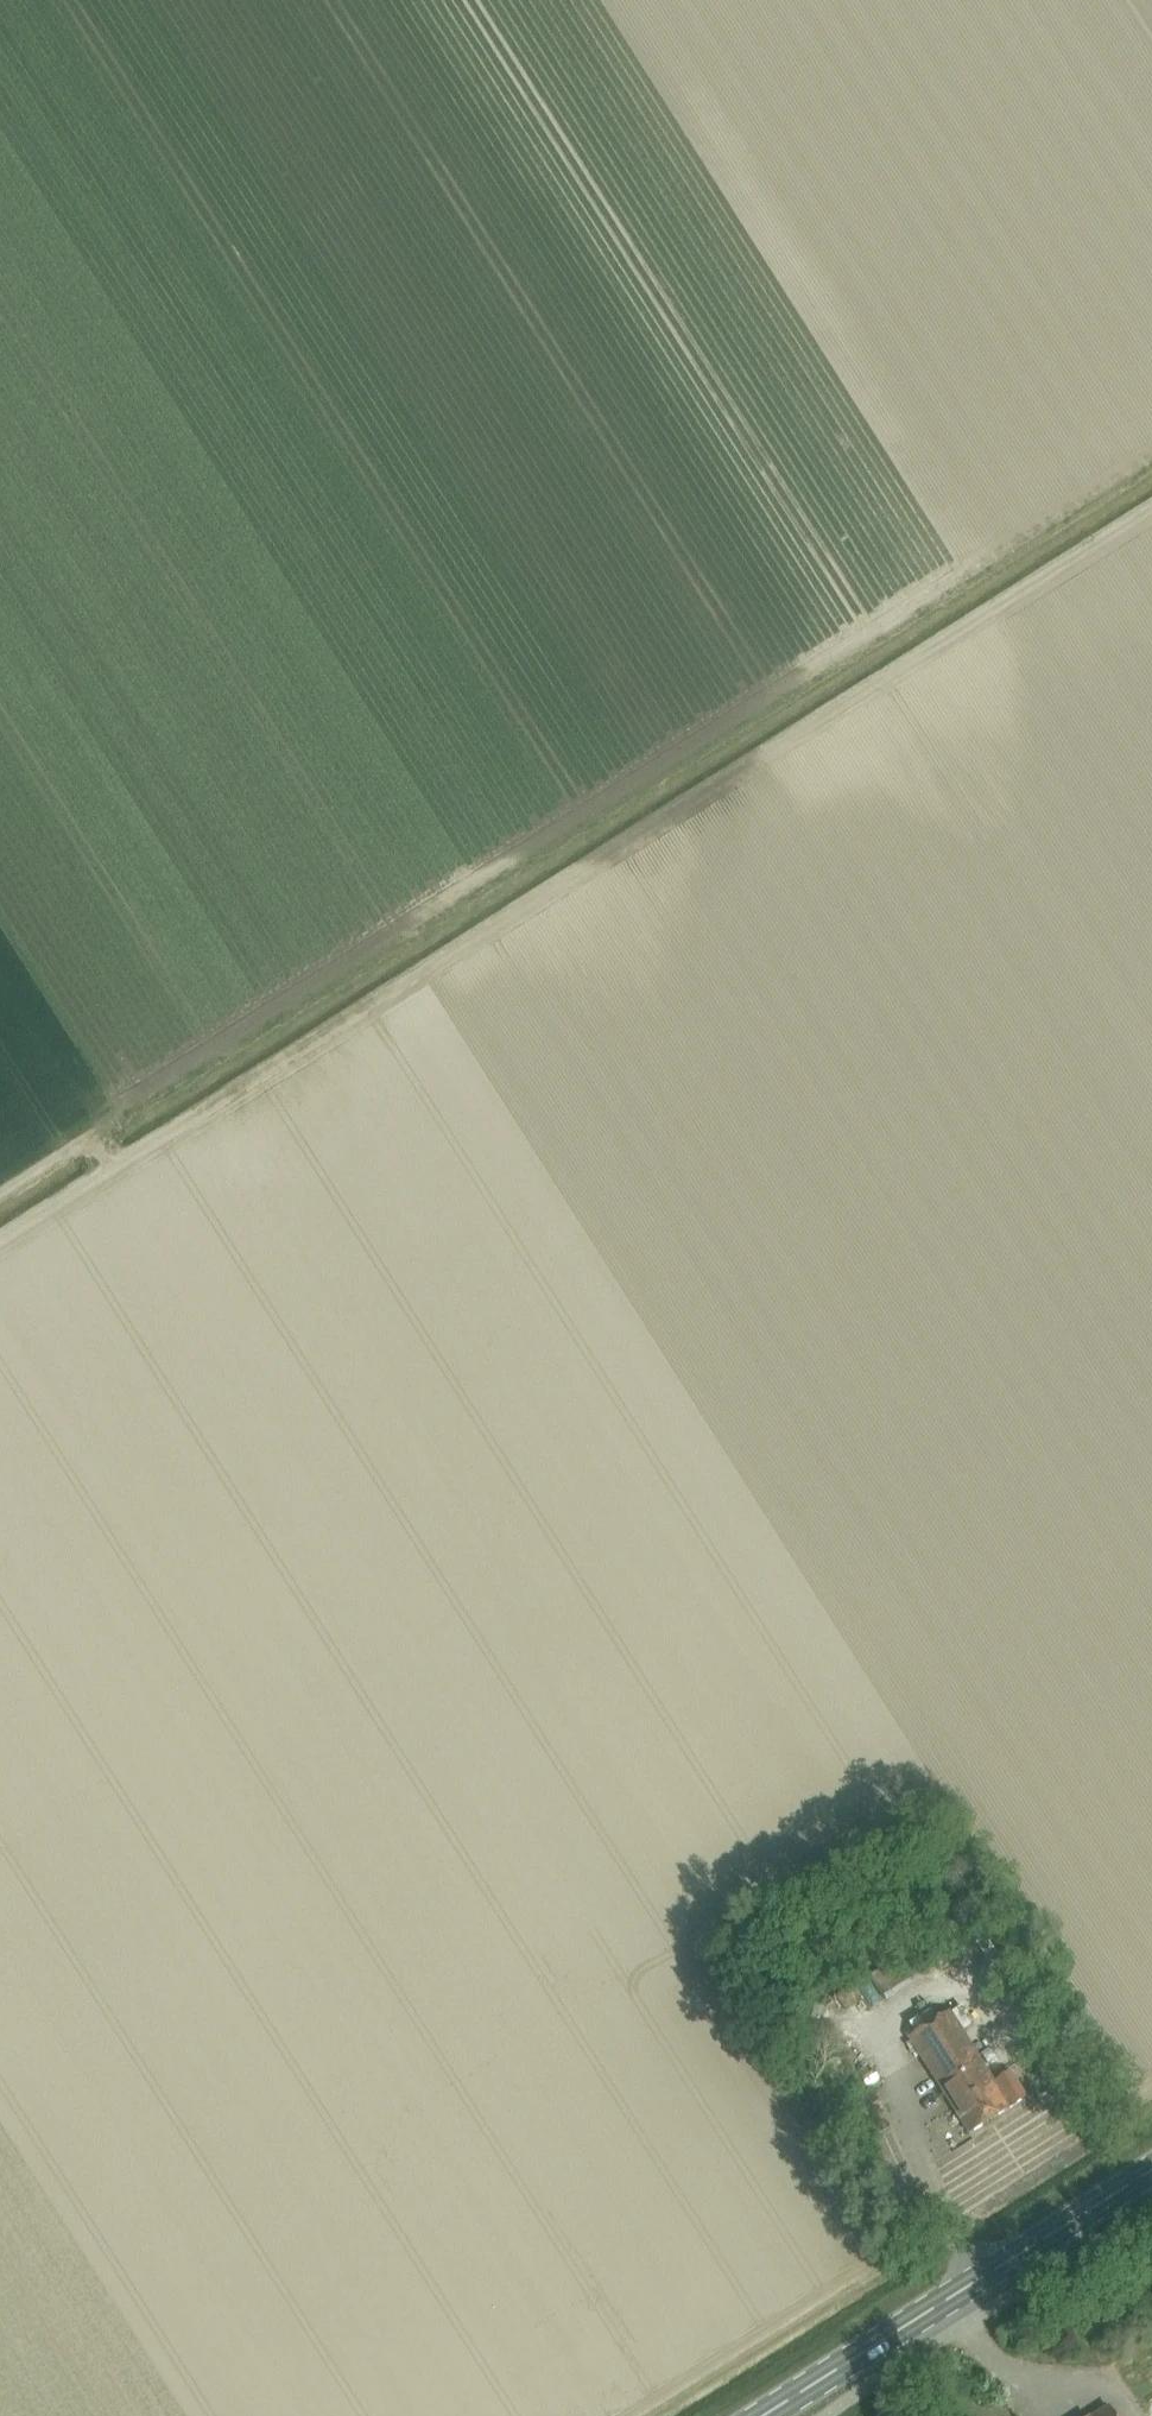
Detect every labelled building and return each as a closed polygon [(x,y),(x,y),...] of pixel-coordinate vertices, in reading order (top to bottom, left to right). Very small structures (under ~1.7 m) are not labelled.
[(887,2002),(928,1977),(912,1952),(871,1978),(887,2002)] [(994,2084),(950,2014),(910,2039),(969,2134),(1025,2100),(1010,2074),(994,2084)] [(878,2136),(888,2130),(884,2123),(874,2130),(878,2136)]
